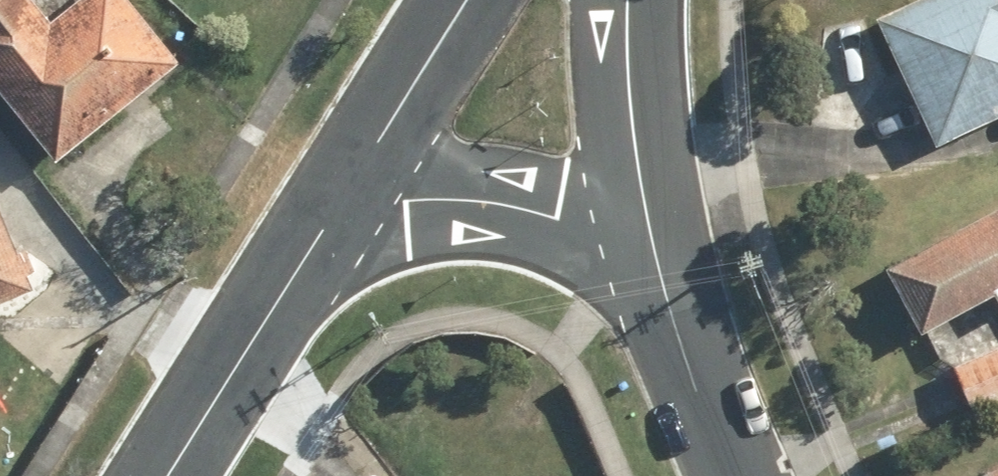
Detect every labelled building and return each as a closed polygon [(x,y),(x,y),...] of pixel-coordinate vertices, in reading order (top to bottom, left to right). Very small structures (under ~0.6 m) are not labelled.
[(59,155),(182,64),(134,0),(74,0),(52,17),(39,0),(0,0),(0,76),(59,155)] [(879,16),(939,144),(997,116),(997,0),(913,0),(879,16)] [(0,204),(0,303),(37,287),(31,275),(39,271),(22,234),(13,238),(0,204)] [(893,271),(927,330),(992,292),(997,301),(997,210),(893,271)] [(956,366),(978,412),(997,402),(997,345),(956,366)] [(984,472),(986,475),(997,475),(997,466),(984,472)]
